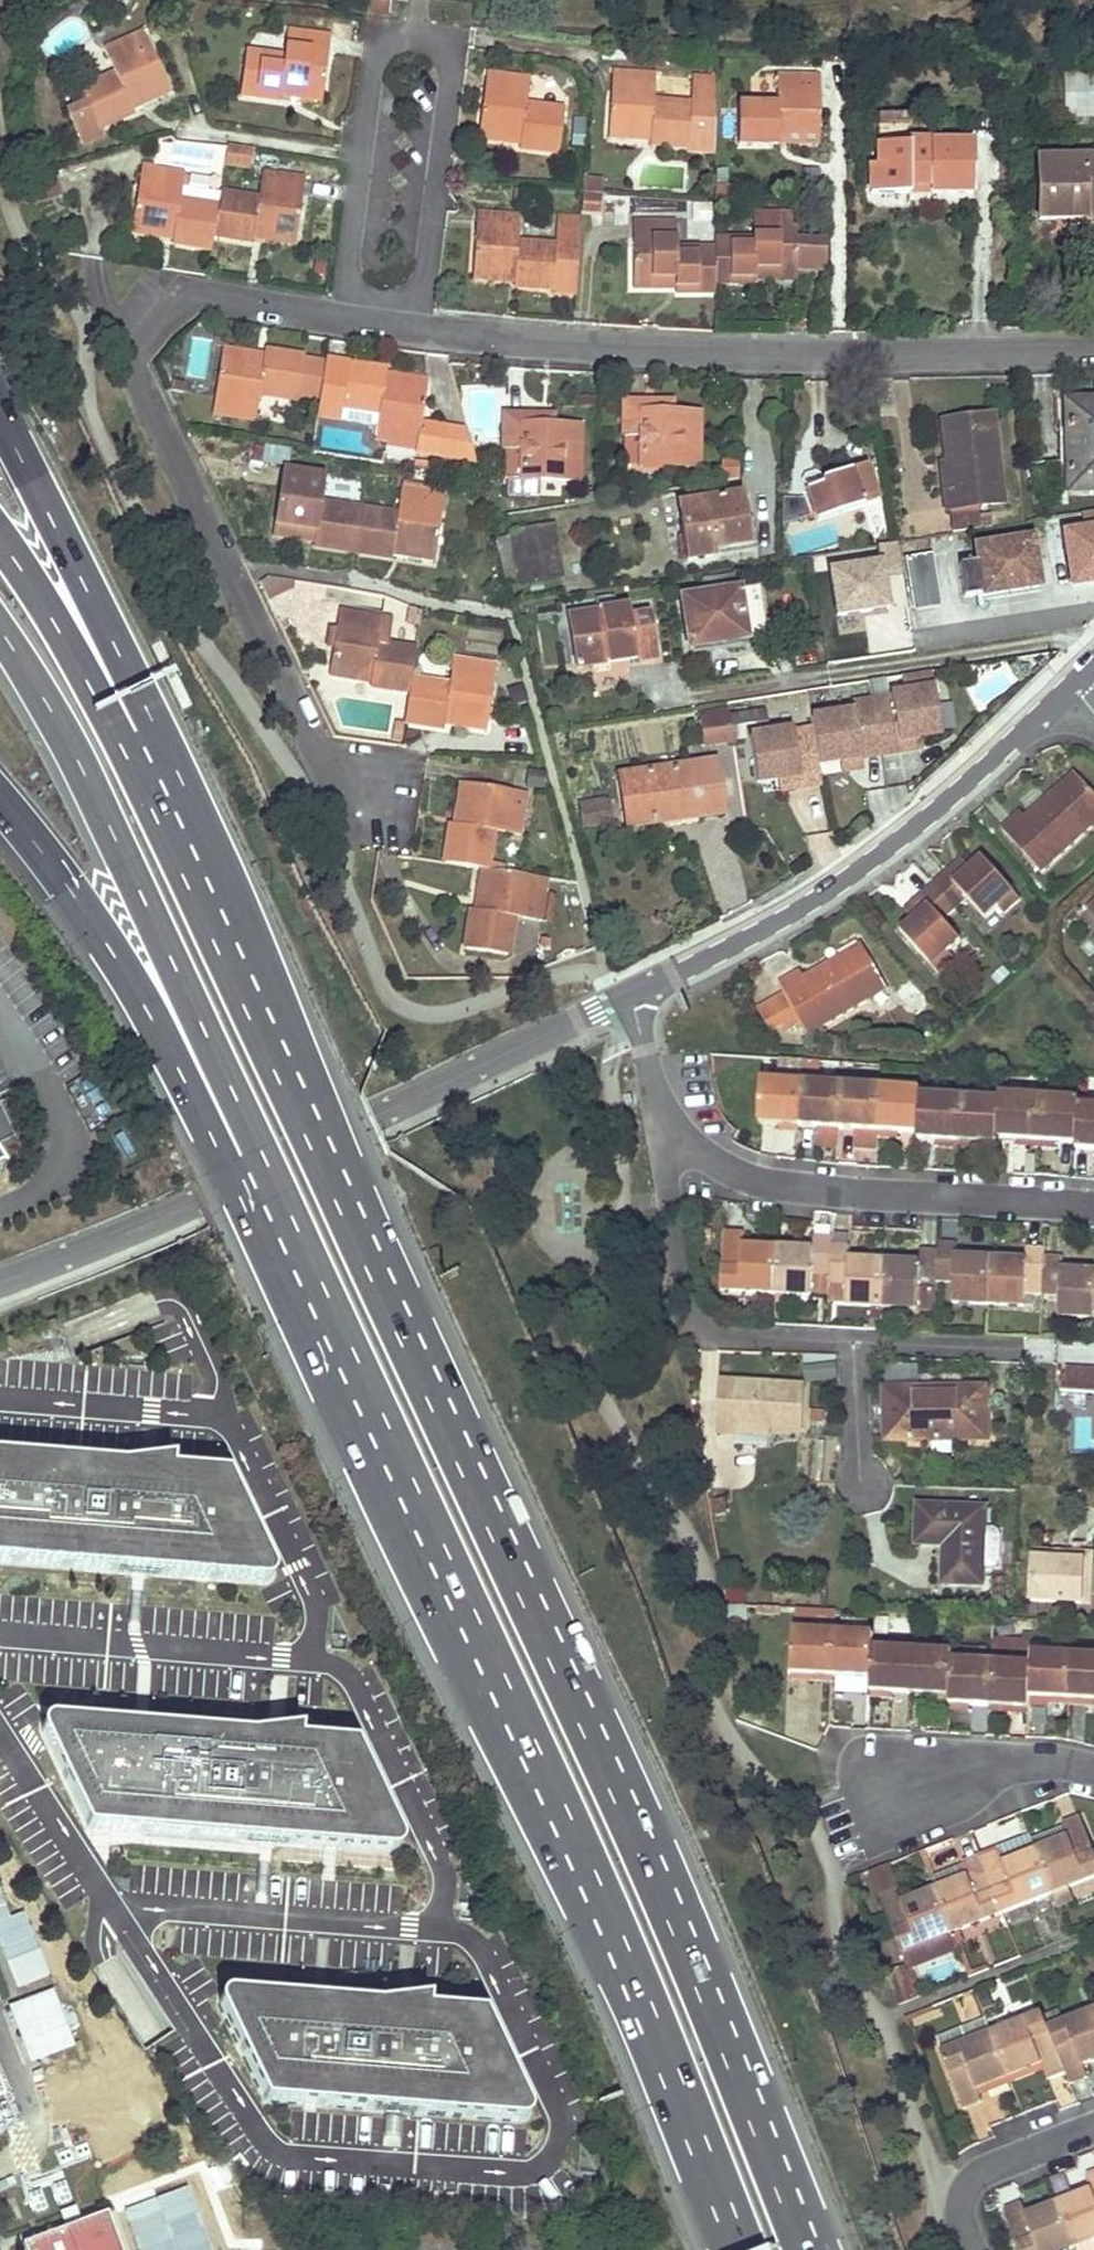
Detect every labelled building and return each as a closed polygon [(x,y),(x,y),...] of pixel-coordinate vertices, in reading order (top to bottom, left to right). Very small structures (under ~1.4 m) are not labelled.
[(389,15),(389,12),(393,12),(395,1),(391,1),(391,0),(368,0),(367,11),(389,15)] [(246,52),(241,96),(282,101),(282,98),(283,86),(325,91),(331,35),(288,29),(285,56),(246,52)] [(133,110),(171,94),(144,32),(104,49),(115,74),(80,89),(86,102),(67,110),(82,144),(102,135),(99,127),(134,112),(133,110)] [(1093,117),(1093,68),(1076,67),(1073,116),(1093,117)] [(614,72),(610,127),(651,129),(650,141),(650,144),(691,147),(693,104),(655,102),(656,75),(614,72)] [(488,74),(480,128),(521,134),(520,146),(559,152),(565,112),(526,106),(530,80),(488,74)] [(738,104),(739,146),(778,145),(778,133),(820,132),(819,77),(777,78),(777,103),(738,104)] [(325,91),(283,86),(282,98),(323,103),(325,91)] [(910,114),(878,115),(878,126),(910,126),(910,114)] [(651,129),(610,127),(609,139),(650,141),(651,129)] [(521,134),(480,128),(478,140),(520,146),(521,134)] [(820,132),(778,133),(778,145),(821,144),(820,132)] [(872,165),(872,194),(911,193),(911,188),(930,187),(931,193),(975,193),(973,143),(930,144),(931,141),(911,141),(912,145),(879,145),(880,165),(872,165)] [(251,149),(228,145),(226,166),(249,169),(251,149)] [(1041,219),(1070,218),(1089,218),(1088,212),(1093,212),(1093,160),(1075,160),(1040,160),(1041,219)] [(142,168),(134,222),(175,229),(173,242),(211,247),(217,207),(181,202),(186,175),(142,168)] [(59,195),(52,174),(26,182),(33,203),(59,195)] [(220,207),(215,237),(254,242),(254,241),(256,229),(298,235),(306,180),(264,174),(260,200),(221,194),(220,207)] [(603,179),(586,178),(585,186),(603,187),(603,179)] [(603,187),(585,186),(585,192),(602,194),(603,187)] [(721,205),(730,205),(729,189),(720,190),(721,205)] [(585,192),(584,213),(600,213),(602,194),(585,192)] [(688,236),(714,235),(713,200),(687,201),(688,236)] [(1070,218),(1070,227),(1093,226),(1093,212),(1088,212),(1089,218),(1070,218)] [(716,249),(716,282),(755,281),(755,269),(797,268),(797,242),(796,213),(754,213),(754,238),(716,239),(716,249)] [(478,214),(474,271),(516,274),(516,284),(515,286),(556,289),(556,292),(578,293),(583,221),(560,219),(558,246),(520,244),(521,217),(478,214)] [(175,229),(134,222),(132,235),(173,242),(175,229)] [(633,223),(634,279),(676,279),(676,290),(676,293),(716,293),(716,282),(716,249),(678,250),(678,223),(633,223)] [(298,235),(256,229),(254,241),(296,247),(298,235)] [(797,242),(797,268),(825,268),(825,242),(797,242)] [(797,268),(755,269),(755,281),(797,281),(797,268)] [(516,274),(474,271),(473,281),(516,284),(516,274)] [(676,279),(634,279),(634,290),(676,290),(676,279)] [(264,353),(222,349),(220,360),(262,365),(264,353)] [(220,360),(213,414),(255,420),(259,394),(297,400),(304,356),(265,351),(264,353),(262,365),(220,360)] [(387,370),(327,362),(319,416),(377,424),(374,441),(418,447),(417,453),(441,457),(446,425),(421,422),(426,390),(385,384),(387,373),(387,370)] [(427,379),(387,373),(385,384),(426,390),(427,379)] [(185,384),(172,381),(171,390),(183,392),(185,384)] [(1067,492),(1093,491),(1093,400),(1066,401),(1065,460),(1066,489),(1067,492)] [(672,401),(647,402),(649,415),(672,414),(672,401)] [(641,464),(641,466),(698,465),(699,417),(672,414),(649,415),(647,402),(624,404),(623,437),(626,437),(641,438),(641,464)] [(990,415),(943,421),(949,462),(950,472),(943,473),(948,510),(950,509),(954,531),(981,526),(978,505),(1002,501),(990,415)] [(522,481),(579,481),(579,428),(555,428),(530,428),(530,416),(505,416),(505,452),(506,452),(522,452),(522,477),(522,481)] [(555,416),(530,416),(530,428),(555,428),(555,416)] [(476,461),(467,427),(446,425),(441,457),(476,461)] [(641,438),(626,437),(626,464),(641,464),(641,438)] [(418,447),(374,441),(373,447),(417,453),(418,447)] [(263,460),(289,464),(291,447),(265,443),(263,460)] [(522,452),(506,452),(506,477),(522,477),(522,452)] [(1065,460),(1031,462),(1032,489),(1066,489),(1065,460)] [(805,490),(816,521),(880,499),(866,462),(822,477),(821,478),(822,484),(805,490)] [(802,478),(805,490),(822,484),(821,478),(822,477),(820,472),(813,469),(805,471),(802,478)] [(284,471),(274,523),(315,530),(313,544),(313,546),(354,551),(361,508),(321,502),(326,477),(284,471)] [(361,508),(354,551),(392,557),(393,555),(395,542),(435,547),(444,495),(401,487),(398,514),(361,508)] [(679,505),(688,559),(716,554),(716,548),(748,542),(740,495),(679,505)] [(1088,511),(1081,513),(1084,531),(1062,534),(1071,589),(1093,585),(1093,510),(1088,511)] [(315,530),(274,523),(272,536),(313,544),(315,530)] [(511,586),(556,579),(548,526),(509,531),(510,536),(497,537),(511,586)] [(958,565),(964,595),(983,595),(982,593),(1039,586),(1033,559),(1030,540),(976,547),(977,561),(958,565)] [(880,562),(829,571),(838,616),(888,606),(883,579),(903,576),(896,541),(877,545),(880,562)] [(435,547),(395,542),(393,555),(432,561),(435,547)] [(907,557),(915,607),(939,601),(931,554),(907,557)] [(683,599),(692,649),(745,641),(745,638),(768,635),(759,586),(683,599)] [(571,615),(579,665),(657,653),(651,613),(631,616),(629,605),(571,615)] [(341,610),(331,665),(372,672),(371,683),(370,686),(410,692),(412,679),(416,649),(378,643),(381,615),(341,610)] [(909,610),(865,611),(866,656),(910,655),(909,610)] [(410,692),(405,720),(443,727),(444,724),(445,713),(489,721),(497,666),(453,659),(448,685),(412,679),(410,692)] [(372,672),(331,665),(329,676),(371,683),(372,672)] [(941,733),(931,670),(902,675),(905,691),(890,694),(891,698),(873,701),(882,753),(900,750),(898,740),(918,737),(941,733)] [(882,753),(873,701),(855,704),(856,710),(813,717),(814,726),(815,732),(820,764),(844,760),(862,757),(882,753)] [(730,716),(734,740),(752,737),(767,734),(763,710),(730,716)] [(489,721),(445,713),(444,724),(487,732),(489,721)] [(730,716),(706,720),(711,747),(735,743),(734,740),(730,716)] [(402,741),(405,721),(396,720),(393,739),(402,741)] [(814,726),(795,730),(796,735),(815,732),(814,726)] [(815,732),(796,735),(795,730),(767,734),(752,737),(759,783),(783,779),(802,776),(803,786),(824,783),(820,764),(815,732)] [(918,737),(898,740),(900,750),(920,747),(918,737)] [(863,766),(862,757),(844,760),(845,769),(863,766)] [(622,775),(629,826),(679,819),(723,813),(715,762),(622,775)] [(802,776),(783,779),(784,789),(803,786),(802,776)] [(1040,871),(1093,826),(1093,827),(1093,794),(1080,777),(1056,797),(1052,793),(1025,816),(1021,811),(1002,829),(1040,871)] [(474,783),(461,781),(455,824),(467,827),(474,783)] [(453,824),(445,862),(481,868),(491,870),(505,872),(505,866),(489,863),(495,832),(520,835),(527,792),(474,783),(467,827),(455,824),(453,824)] [(583,827),(612,821),(608,799),(579,805),(583,827)] [(1005,913),(1021,900),(982,856),(970,866),(961,874),(954,865),(932,884),(954,909),(967,897),(986,918),(999,907),(1005,913)] [(963,856),(954,865),(961,874),(970,866),(963,856)] [(491,870),(481,868),(473,909),(485,911),(491,870)] [(473,909),(466,949),(507,954),(514,917),(540,921),(541,914),(544,893),(547,879),(505,872),(491,870),(485,911),(473,909)] [(899,929),(940,972),(955,958),(949,952),(961,940),(943,919),(954,909),(932,884),(913,902),(921,910),(910,918),(899,929)] [(555,895),(544,893),(541,914),(551,916),(555,895)] [(913,902),(903,910),(910,918),(921,910),(913,902)] [(1086,910),(1093,919),(1093,905),(1093,903),(1086,910)] [(784,992),(770,1001),(783,1023),(787,1030),(801,1021),(808,1034),(867,999),(863,992),(883,980),(863,948),(839,963),(836,957),(804,976),(800,969),(778,982),(784,992)] [(883,980),(863,992),(867,999),(887,988),(883,980)] [(783,1023),(770,1001),(757,1008),(771,1030),(783,1023)] [(818,1072),(802,1071),(801,1084),(817,1086),(818,1072)] [(780,1125),(799,1126),(801,1084),(763,1082),(761,1124),(780,1125)] [(817,1086),(801,1084),(799,1126),(819,1128),(839,1129),(841,1087),(817,1086)] [(881,1090),(841,1087),(839,1129),(860,1130),(878,1131),(881,1090)] [(921,1093),(881,1090),(878,1131),(899,1133),(918,1134),(920,1097),(921,1093)] [(960,1100),(920,1097),(918,1134),(918,1139),(939,1140),(958,1141),(960,1100)] [(1041,1098),(1000,1097),(1000,1102),(999,1139),(1020,1141),(1038,1143),(1041,1098)] [(1080,1102),(1041,1098),(1038,1143),(1061,1144),(1078,1145),(1079,1107),(1080,1102)] [(1000,1102),(960,1100),(958,1141),(977,1143),(998,1145),(999,1139),(1000,1102)] [(1077,1149),(1093,1150),(1093,1108),(1079,1107),(1078,1145),(1077,1149)] [(837,1149),(839,1129),(819,1128),(817,1148),(837,1149)] [(723,1291),(775,1294),(778,1248),(745,1246),(746,1232),(726,1231),(723,1291)] [(815,1250),(778,1248),(775,1294),(812,1296),(812,1291),(813,1274),(830,1275),(832,1246),(833,1239),(815,1238),(815,1250)] [(939,1244),(938,1252),(937,1280),(956,1281),(954,1302),(988,1305),(991,1258),(957,1256),(958,1245),(939,1244)] [(851,1247),(832,1246),(830,1275),(830,1283),(848,1284),(847,1300),(847,1306),(882,1308),(884,1261),(851,1259),(851,1247)] [(1027,1261),(991,1258),(988,1305),(1025,1307),(1026,1286),(1043,1287),(1045,1257),(1046,1249),(1028,1248),(1027,1261)] [(921,1263),(884,1261),(882,1308),(919,1310),(920,1287),(936,1288),(937,1280),(938,1252),(922,1251),(921,1263)] [(1045,1257),(1043,1287),(1043,1295),(1060,1296),(1059,1316),(1093,1318),(1093,1273),(1063,1271),(1064,1259),(1045,1257)] [(830,1275),(813,1274),(812,1291),(829,1292),(830,1283),(830,1275)] [(848,1284),(830,1283),(829,1292),(829,1299),(847,1300),(848,1284)] [(936,1288),(920,1287),(919,1310),(935,1311),(936,1288)] [(885,1365),(886,1403),(903,1402),(903,1390),(920,1389),(919,1364),(885,1365)] [(838,1369),(805,1366),(805,1381),(838,1384),(838,1369)] [(1067,1369),(1067,1375),(1064,1375),(1064,1384),(1061,1384),(1061,1392),(1093,1394),(1093,1371),(1067,1369)] [(806,1386),(721,1380),(717,1432),(737,1433),(737,1425),(773,1428),(803,1430),(806,1386)] [(886,1403),(887,1442),(931,1441),(956,1440),(987,1439),(986,1401),(967,1402),(966,1388),(920,1389),(903,1390),(903,1402),(886,1403)] [(986,1388),(966,1388),(967,1402),(986,1401),(986,1388)] [(737,1433),(736,1443),(771,1446),(773,1428),(737,1425),(737,1433)] [(956,1440),(931,1441),(932,1458),(957,1458),(956,1440)] [(266,1578),(271,1575),(272,1570),(224,1468),(173,1464),(173,1455),(127,1460),(0,1449),(0,1558),(266,1578)] [(919,1506),(918,1544),(947,1545),(945,1583),(983,1585),(983,1568),(985,1527),(986,1509),(919,1506)] [(1002,1556),(1002,1536),(999,1531),(994,1528),(985,1527),(983,1568),(994,1568),(999,1563),(1001,1560),(1002,1556)] [(1032,1603),(1083,1606),(1085,1563),(1035,1561),(1032,1603)] [(836,1610),(797,1608),(796,1631),(835,1633),(836,1610)] [(832,1676),(835,1633),(796,1631),(793,1673),(825,1676),(832,1676)] [(840,1677),(871,1679),(873,1649),(874,1636),(835,1633),(832,1676),(840,1677)] [(1034,1639),(992,1638),(991,1663),(1032,1665),(1033,1655),(1034,1639)] [(899,1692),(910,1693),(912,1652),(873,1649),(871,1679),(871,1691),(899,1692)] [(918,1694),(951,1696),(954,1661),(954,1653),(912,1652),(910,1693),(918,1694)] [(1057,1699),(1069,1700),(1073,1657),(1033,1655),(1032,1665),(1030,1697),(1057,1699)] [(1093,1701),(1093,1658),(1073,1657),(1069,1700),(1082,1700),(1093,1701)] [(979,1705),(989,1706),(991,1663),(954,1661),(951,1696),(951,1704),(979,1705)] [(995,1706),(1030,1708),(1030,1697),(1032,1665),(991,1663),(989,1706),(995,1706)] [(43,1716),(42,1726),(90,1824),(397,1848),(402,1845),(403,1840),(355,1738),(303,1733),(304,1724),(258,1729),(49,1710),(43,1716)] [(1036,1849),(1053,1893),(1067,1887),(1093,1877),(1093,1851),(1082,1819),(1069,1824),(1032,1838),(1036,1849)] [(1030,1835),(999,1847),(1000,1851),(1004,1861),(1036,1849),(1032,1838),(1030,1835)] [(1000,1851),(981,1858),(1002,1913),(1053,1893),(1036,1849),(1004,1861),(1000,1851)] [(936,1889),(952,1932),(1002,1913),(981,1858),(965,1864),(969,1876),(936,1889)] [(898,1889),(888,1863),(871,1870),(881,1896),(898,1889)] [(965,1864),(931,1877),(936,1889),(969,1876),(965,1864)] [(1067,1887),(1053,1893),(1058,1907),(1072,1902),(1067,1887)] [(898,1889),(881,1896),(903,1951),(949,1933),(952,1932),(936,1889),(903,1902),(898,1889)] [(14,1986),(48,1974),(26,1909),(8,1916),(0,1891),(0,1944),(14,1986)] [(956,1952),(949,1933),(903,1951),(910,1970),(956,1952)] [(918,1996),(905,1964),(886,1971),(899,2004),(918,1996)] [(220,1996),(220,2006),(267,2104),(525,2119),(531,2116),(532,2111),(484,2009),(432,2004),(433,1995),(387,2000),(227,1990),(220,1996)] [(49,1992),(17,2005),(37,2056),(69,2044),(49,1992)] [(1065,2022),(1060,2009),(1043,2015),(1048,2028),(1065,2022)] [(1093,2059),(1093,2010),(1065,2022),(1048,2028),(1064,2068),(1069,2082),(1087,2075),(1082,2064),(1093,2059)] [(1042,2013),(991,2033),(1008,2076),(1042,2063),(1047,2075),(1064,2068),(1048,2028),(1043,2015),(1042,2013)] [(985,2019),(937,2038),(964,2106),(980,2099),(976,2089),(1008,2076),(991,2033),(985,2019)] [(1059,2203),(1075,2245),(1093,2237),(1093,2175),(1087,2178),(1088,2181),(1092,2190),(1059,2203)] [(1055,2194),(1059,2203),(1092,2190),(1088,2181),(1055,2194)] [(106,2209),(81,2219),(74,2203),(58,2209),(65,2225),(22,2241),(25,2249),(121,2249),(106,2209)] [(1019,2249),(1062,2249),(1075,2245),(1059,2203),(1026,2216),(1021,2203),(1003,2210),(1019,2249)] [(220,2213),(203,2213),(204,2240),(221,2239),(220,2213)]
